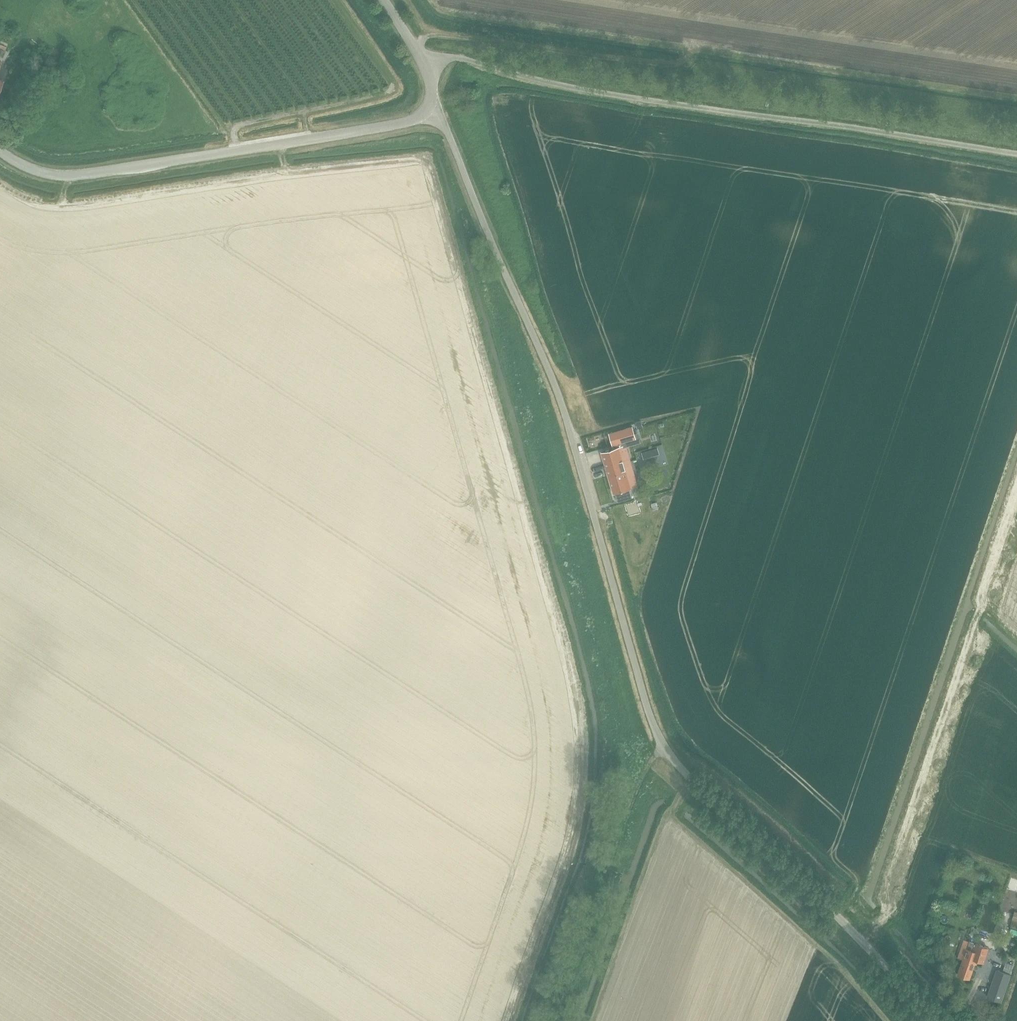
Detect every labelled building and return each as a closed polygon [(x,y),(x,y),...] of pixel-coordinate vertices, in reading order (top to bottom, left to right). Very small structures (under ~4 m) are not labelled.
[(584,389),(583,394),(595,397),(596,391),(584,389)] [(616,448),(601,452),(613,493),(615,493),(618,501),(632,497),(630,489),(631,488),(626,471),(633,469),(626,446),(625,442),(636,438),(632,426),(609,433),(613,445),(615,445),(616,448)] [(983,962),(988,948),(969,941),(958,975),(969,978),(976,959),(983,962)] [(997,968),(987,996),(1000,1001),(1010,973),(997,968)]
